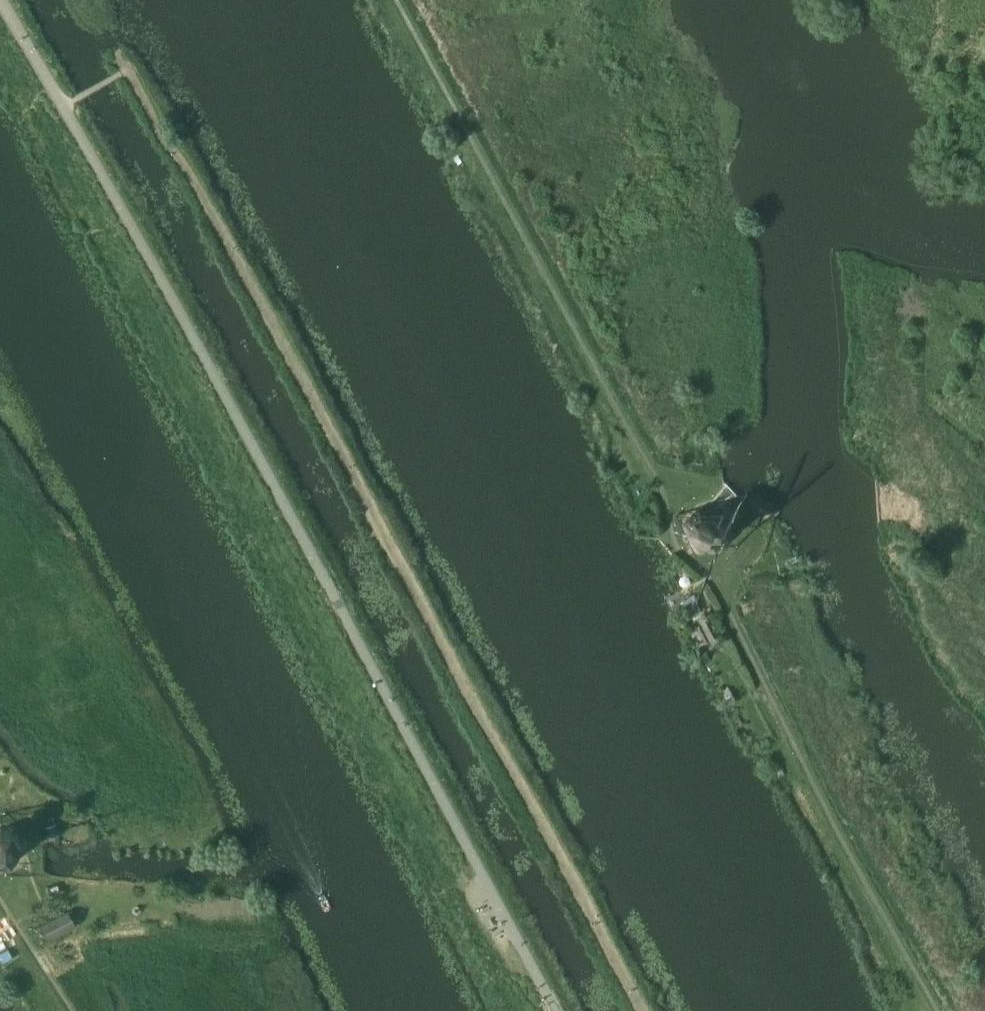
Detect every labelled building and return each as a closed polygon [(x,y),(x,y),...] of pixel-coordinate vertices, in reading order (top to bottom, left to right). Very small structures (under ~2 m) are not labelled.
[(688,537),(700,548),(716,548),(727,538),(728,521),(717,511),(706,508),(703,508),(688,517),(688,537)] [(696,594),(682,598),(687,618),(702,614),(696,594)] [(699,625),(689,630),(697,646),(722,634),(712,614),(697,621),(699,625)] [(54,825),(47,828),(50,838),(57,835),(54,825)] [(0,870),(6,868),(12,866),(17,862),(20,856),(22,850),(21,843),(18,837),(14,832),(8,828),(2,827),(0,827),(0,870)] [(39,928),(46,941),(74,926),(67,913),(39,928)]
